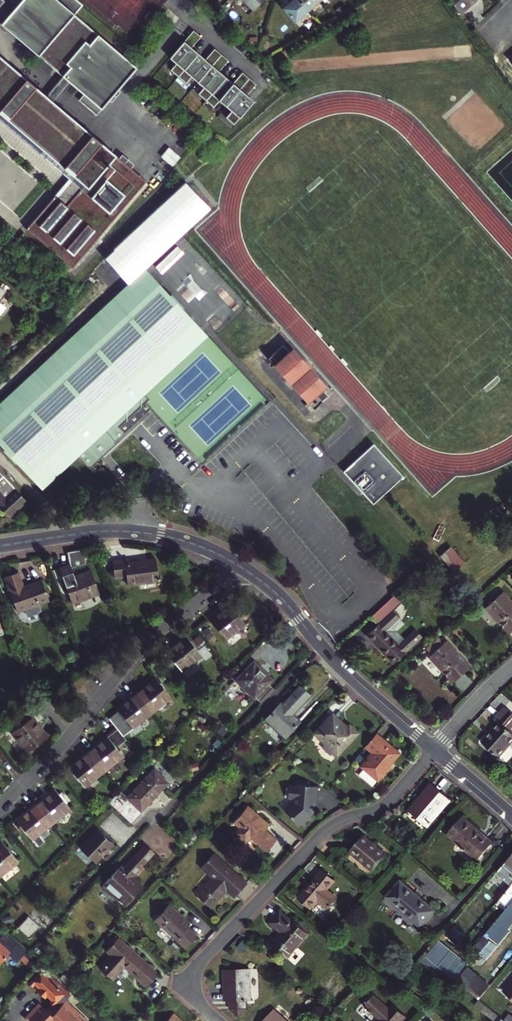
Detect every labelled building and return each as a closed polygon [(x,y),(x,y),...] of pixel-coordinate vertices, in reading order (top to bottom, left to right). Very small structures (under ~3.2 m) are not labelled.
[(50,0),(24,0),(0,29),(100,112),(133,73),(50,0)] [(253,10),(262,0),(243,0),(253,10)] [(301,0),(291,0),(284,7),(296,20),(309,9),(301,0)] [(309,9),(319,0),(301,0),(309,9)] [(461,14),(472,5),(477,0),(450,0),(461,14)] [(186,48),(183,44),(164,67),(234,127),(253,105),(242,95),(235,89),(213,71),(206,65),(186,48)] [(82,189),(78,195),(111,221),(144,186),(0,65),(0,119),(82,189)] [(105,258),(129,284),(145,269),(210,209),(186,183),(105,258)] [(54,197),(26,231),(71,269),(111,221),(78,195),(66,208),(54,197)] [(0,403),(0,444),(41,489),(77,455),(88,467),(125,432),(126,430),(149,409),(145,401),(148,399),(144,394),(207,336),(145,269),(129,284),(0,403)] [(276,362),(273,365),(307,403),(311,400),(317,406),(329,395),(322,387),(328,382),(293,344),(288,349),(283,344),(270,355),(276,362)] [(375,444),(343,471),(364,494),(373,503),(403,476),(375,444)] [(7,517),(26,500),(0,472),(0,509),(7,517)] [(465,559),(450,544),(438,556),(452,571),(465,559)] [(85,561),(83,550),(67,553),(68,563),(59,567),(72,604),(99,594),(91,570),(75,576),(71,567),(85,561)] [(158,580),(156,559),(129,562),(129,559),(113,561),(115,577),(126,576),(127,584),(158,580)] [(17,611),(49,600),(41,580),(23,586),(18,572),(5,577),(17,611)] [(503,592),(485,607),(510,633),(511,631),(511,602),(503,592)] [(393,611),(402,603),(394,595),(370,617),(377,624),(367,634),(390,659),(394,663),(423,637),(421,635),(416,630),(405,640),(397,631),(405,624),(393,611)] [(245,624),(229,605),(210,620),(225,640),(245,624)] [(200,655),(185,635),(166,650),(181,670),(200,655)] [(470,667),(446,641),(429,656),(454,683),(470,667)] [(271,680),(253,663),(236,681),(254,698),(271,680)] [(135,693),(151,712),(170,697),(155,678),(135,693)] [(281,703),(277,707),(265,720),(284,739),(300,721),(293,715),(310,696),(299,687),(282,705),(281,703)] [(117,728),(123,736),(133,728),(132,727),(151,712),(135,693),(117,707),(119,710),(109,718),(117,728)] [(511,727),(511,712),(505,707),(495,718),(500,722),(482,742),(500,758),(511,744),(511,731),(510,729),(511,727)] [(27,709),(6,723),(13,732),(33,717),(27,709)] [(339,719),(336,722),(330,716),(314,734),(338,755),(358,733),(350,725),(348,727),(339,719)] [(46,737),(33,717),(13,732),(27,752),(46,737)] [(117,728),(88,751),(104,771),(122,756),(116,747),(126,739),(123,736),(117,728)] [(375,734),(365,747),(372,753),(361,766),(379,781),(390,768),(388,766),(398,754),(375,734)] [(104,771),(88,751),(69,767),(85,786),(104,771)] [(128,798),(120,790),(120,791),(109,802),(130,823),(142,811),(141,809),(146,805),(147,805),(168,783),(154,770),(128,798)] [(318,803),(318,786),(308,786),(308,780),(295,779),(295,786),(289,786),(289,797),(295,797),(295,802),(287,810),(300,823),(302,821),(306,825),(315,816),(311,812),(314,810),(315,803),(318,803)] [(431,784),(408,811),(426,827),(450,800),(431,784)] [(35,804),(51,824),(69,809),(62,799),(65,797),(60,791),(57,793),(54,789),(35,804)] [(51,824),(35,804),(16,819),(37,845),(43,840),(39,834),(51,824)] [(269,824),(248,806),(234,822),(241,828),(236,834),(245,842),(251,835),(256,840),(255,841),(267,851),(277,839),(265,829),(269,824)] [(492,843),(462,817),(447,834),(478,860),(492,843)] [(381,819),(375,826),(383,833),(389,826),(381,819)] [(113,844),(97,829),(80,847),(95,862),(113,844)] [(373,871),(386,855),(364,836),(350,852),(373,871)] [(0,842),(0,874),(16,861),(2,841),(0,842)] [(154,853),(145,845),(124,867),(122,865),(103,884),(126,904),(142,887),(132,877),(154,853)] [(246,883),(213,854),(201,867),(213,877),(211,880),(210,879),(196,894),(211,908),(225,892),(223,891),(225,888),(235,897),(246,883)] [(504,865),(511,871),(504,880),(511,885),(511,884),(511,856),(504,865)] [(335,880),(324,870),(299,899),(311,909),(318,900),(328,909),(338,898),(327,890),(335,880)] [(392,904),(413,922),(414,921),(421,926),(434,911),(400,882),(387,897),(392,902),(392,904)] [(507,907),(511,902),(511,884),(511,885),(498,900),(507,907)] [(507,907),(473,948),(487,960),(509,932),(507,930),(511,925),(511,902),(507,907)] [(191,923),(170,904),(156,919),(176,938),(175,939),(186,948),(198,936),(188,927),(191,923)] [(273,945),(288,957),(309,933),(293,920),(293,921),(280,910),(270,922),(283,933),(273,945)] [(18,927),(24,933),(29,938),(40,926),(34,922),(28,916),(18,927)] [(10,952),(19,952),(22,955),(20,958),(26,964),(34,956),(30,952),(6,930),(0,937),(0,963),(10,952)] [(159,973),(135,952),(130,947),(119,937),(106,951),(113,956),(102,969),(112,978),(123,965),(147,987),(159,973)] [(439,941),(425,956),(450,976),(463,961),(439,941)] [(450,976),(425,956),(422,961),(454,988),(458,983),(450,976)] [(40,972),(63,994),(67,998),(70,995),(41,968),(39,971),(40,972)] [(250,969),(224,970),(225,1001),(251,1001),(250,969)] [(53,1005),(63,994),(40,972),(30,983),(32,985),(34,983),(40,989),(47,995),(53,1000),(51,1003),(53,1005)] [(68,977),(64,982),(68,986),(72,981),(68,977)] [(502,992),(511,1000),(511,980),(502,992)] [(493,991),(489,987),(479,1000),(480,1001),(483,1003),(493,991)] [(47,995),(40,989),(38,991),(45,997),(47,995)] [(63,994),(53,1005),(57,1009),(67,998),(63,994)] [(381,1020),(380,1020),(403,1020),(406,1017),(393,1005),(390,1009),(374,996),(365,1006),(381,1020)] [(52,1006),(48,1011),(40,1004),(39,1004),(39,1003),(38,1003),(37,1004),(27,1015),(26,1016),(27,1017),(27,1018),(31,1020),(87,1020),(88,1020),(66,1000),(57,1010),(53,1006),(52,1006)] [(504,1020),(483,1003),(480,1001),(475,1006),(494,1020),(505,1020),(504,1020)] [(274,1010),(264,1020),(286,1020),(274,1010)]
